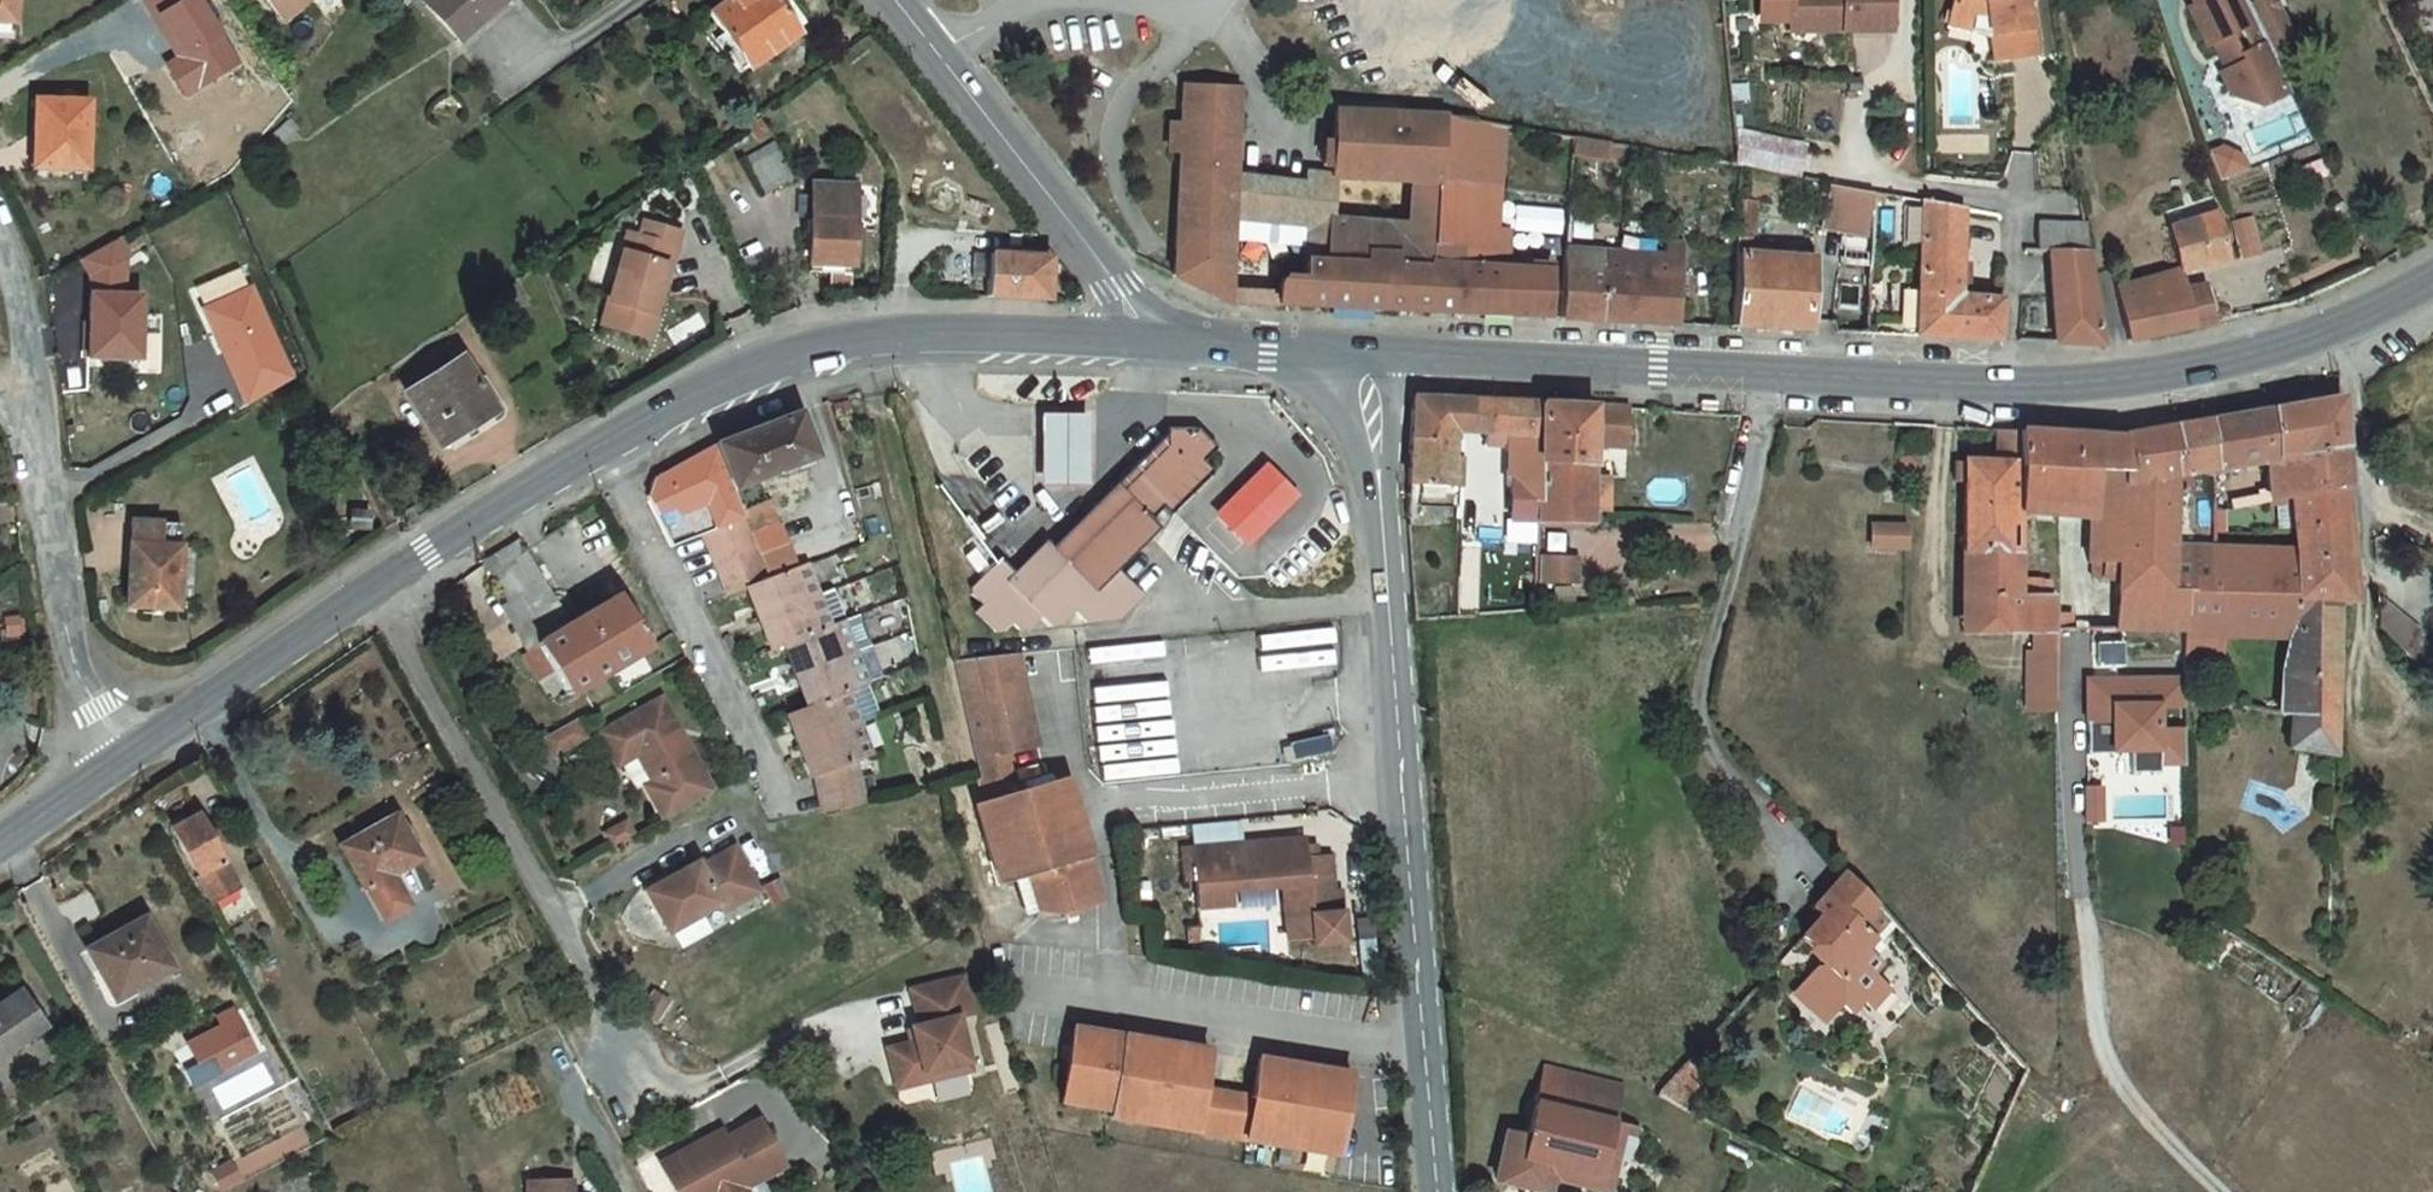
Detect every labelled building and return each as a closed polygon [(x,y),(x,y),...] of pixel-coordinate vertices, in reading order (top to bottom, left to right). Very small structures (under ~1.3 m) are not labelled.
[(276,21),(303,0),(259,0),(276,21)] [(459,51),(512,2),(510,0),(413,0),(413,1),(459,51)] [(786,0),(733,0),(714,14),(755,69),(809,30),(786,0)] [(1759,25),(1795,25),(1795,1),(1795,0),(1759,0),(1759,25)] [(1795,1),(1795,25),(1795,33),(1842,33),(1842,0),(1795,0),(1795,1)] [(1843,31),(1897,31),(1896,0),(1843,0),(1843,31)] [(1948,26),(1992,35),(1996,62),(2044,54),(2036,0),(1954,0),(1948,26)] [(2149,1),(2165,34),(2155,39),(2163,55),(2156,58),(2174,95),(2181,92),(2194,120),(2188,123),(2198,145),(2228,155),(2236,135),(2250,128),(2241,109),(2223,72),(2216,57),(2188,0),(2152,0),(2149,1)] [(2238,46),(2216,57),(2223,72),(2245,61),(2238,46)] [(2245,61),(2223,72),(2241,109),(2263,98),(2245,61)] [(1247,84),(1190,78),(1187,119),(1185,147),(1180,229),(1236,234),(1238,212),(1240,182),(1247,84)] [(1358,180),(1445,184),(1446,120),(1442,119),(1338,106),(1335,179),(1358,180)] [(1187,119),(1177,118),(1175,147),(1185,147),(1187,119)] [(1481,125),(1446,120),(1445,184),(1444,222),(1463,222),(1465,184),(1480,186),(1481,125)] [(2236,135),(2228,155),(2257,141),(2252,131),(2250,128),(2236,135)] [(1797,148),(1732,138),(1733,169),(1745,171),(1794,179),(1797,148)] [(803,183),(798,154),(765,160),(769,188),(803,183)] [(57,227),(63,164),(16,158),(8,222),(57,227)] [(1337,218),(1356,218),(1358,180),(1335,179),(1240,182),(1238,212),(1337,218)] [(1478,258),(1558,259),(1558,227),(1480,225),(1480,186),(1465,184),(1463,222),(1444,222),(1444,238),(1478,241),(1478,258)] [(1877,194),(1826,185),(1828,230),(1878,230),(1877,194)] [(864,269),(866,199),(820,196),(817,268),(864,269)] [(1746,200),(1747,253),(1764,255),(1761,201),(1746,200)] [(1474,312),(1478,258),(1478,241),(1444,238),(1444,222),(1356,218),(1337,218),(1334,254),(1307,253),(1307,276),(1285,275),(1283,302),(1474,312)] [(1177,275),(1232,298),(1236,234),(1180,229),(1177,275)] [(682,240),(644,231),(641,246),(678,255),(682,240)] [(1940,248),(1900,242),(1900,371),(1978,374),(1976,314),(1950,315),(1942,315),(1941,283),(1940,248)] [(641,246),(629,243),(606,337),(655,349),(665,308),(660,306),(668,272),(674,274),(678,255),(641,246)] [(1615,246),(1574,243),(1573,316),(1615,318),(1615,246)] [(1695,248),(1615,246),(1615,318),(1695,323),(1695,248)] [(1764,255),(1747,253),(1747,324),(1821,327),(1818,261),(1764,255)] [(1064,303),(1066,254),(968,254),(968,279),(984,279),(984,300),(1064,303)] [(618,261),(602,256),(594,281),(610,286),(618,261)] [(2232,256),(2212,260),(2221,297),(2240,292),(2232,256)] [(1559,315),(1558,259),(1478,258),(1474,312),(1559,315)] [(2094,332),(2157,313),(2207,302),(2198,260),(2151,264),(2155,287),(2091,315),(2094,332)] [(2075,295),(2070,265),(2022,262),(2021,291),(2027,291),(2064,294),(2075,295)] [(674,274),(668,272),(660,306),(665,308),(674,274)] [(1949,283),(1941,283),(1942,315),(1950,315),(1949,283)] [(150,355),(150,287),(92,286),(91,354),(150,355)] [(2078,378),(2064,294),(2027,291),(2036,377),(2078,378)] [(2101,376),(2164,368),(2183,364),(2179,326),(2159,330),(2157,313),(2094,332),(2101,376)] [(118,414),(118,354),(67,355),(67,415),(118,414)] [(501,420),(465,363),(413,396),(444,445),(457,439),(462,446),(501,420)] [(1405,388),(1399,473),(1446,476),(1453,392),(1405,388)] [(1544,397),(1467,393),(1462,435),(1510,439),(1540,441),(1544,397)] [(1596,445),(1600,400),(1544,397),(1540,441),(1538,464),(1594,470),(1596,445)] [(1636,402),(1600,400),(1596,445),(1632,448),(1636,402)] [(1719,402),(1697,401),(1696,409),(1719,410),(1719,402)] [(818,406),(753,436),(681,468),(691,489),(724,475),(736,495),(757,484),(785,472),(835,448),(818,406)] [(1045,409),(1046,483),(1095,482),(1094,409),(1045,409)] [(1178,419),(1121,478),(1132,487),(1189,431),(1178,419)] [(1003,631),(1029,628),(1027,617),(1041,612),(1047,620),(1071,616),(1076,604),(1094,611),(1142,598),(1145,588),(1127,561),(1165,521),(1158,512),(1170,500),(1175,503),(1218,460),(1208,450),(1217,441),(1199,422),(1189,431),(1132,487),(1121,478),(1057,540),(1050,535),(1014,561),(1009,557),(968,592),(974,601),(966,624),(989,626),(997,618),(1003,631)] [(2317,487),(2313,438),(2187,458),(2190,503),(2242,496),(2317,487)] [(1536,481),(1538,464),(1540,441),(1510,439),(1505,479),(1536,481)] [(2135,466),(2137,509),(2190,503),(2187,458),(2135,466)] [(2381,459),(2348,474),(2366,515),(2389,500),(2397,497),(2381,459)] [(1273,461),(1223,507),(1254,542),(1305,497),(1273,461)] [(1589,512),(1594,470),(1538,464),(1536,481),(1532,510),(1589,512)] [(1996,470),(1995,505),(1993,545),(2058,547),(2062,603),(2074,603),(2079,637),(2096,637),(2099,670),(2144,671),(2144,641),(2144,622),(2137,509),(2135,466),(2102,472),(2089,474),(2084,474),(1996,470)] [(1996,470),(1973,468),(1971,504),(1995,505),(1996,470)] [(1615,513),(1621,472),(1594,470),(1589,512),(1615,513)] [(785,472),(757,484),(771,512),(787,548),(817,533),(808,515),(806,516),(785,472)] [(1458,477),(1455,508),(1501,509),(1505,479),(1458,477)] [(1532,510),(1536,481),(1505,479),(1501,509),(1532,510)] [(2317,487),(2242,496),(2245,535),(2260,534),(2260,532),(2320,525),(2317,487)] [(1971,504),(1921,502),(1920,522),(1930,523),(1928,587),(1991,587),(1993,545),(1995,505),(1971,504)] [(343,510),(342,529),(367,529),(367,511),(343,510)] [(797,568),(787,548),(771,512),(693,539),(723,602),(735,598),(758,652),(770,649),(793,706),(778,714),(796,761),(814,808),(872,787),(861,746),(874,743),(861,711),(851,685),(874,676),(863,649),(849,618),(829,625),(816,594),(803,566),(797,568)] [(1873,548),(1912,547),(1912,520),(1872,520),(1873,548)] [(2320,525),(2245,535),(2246,538),(2245,538),(2246,545),(2261,546),(2263,567),(2323,560),(2320,525)] [(523,545),(492,563),(569,704),(655,658),(625,601),(569,631),(523,545)] [(1539,580),(1582,581),(1583,554),(1540,553),(1539,580)] [(2323,560),(2263,567),(2266,594),(2269,639),(2308,639),(2326,638),(2323,560)] [(155,663),(159,602),(160,580),(114,576),(112,599),(109,660),(155,663)] [(1991,587),(1928,587),(1926,641),(1939,641),(1938,674),(1999,676),(1999,697),(2018,698),(2018,668),(2019,646),(2020,634),(2011,633),(1990,633),(1992,604),(1991,587)] [(835,589),(816,594),(829,625),(849,618),(835,589)] [(2269,639),(2266,594),(2191,595),(2192,640),(2264,639),(2269,639)] [(2175,623),(2144,622),(2144,641),(2192,640),(2191,595),(2175,595),(2175,623)] [(2010,608),(1992,604),(1990,633),(2011,633),(2010,608)] [(879,643),(867,611),(849,618),(863,649),(879,643)] [(2192,640),(2144,641),(2144,671),(2145,677),(2187,677),(2263,678),(2264,639),(2192,640)] [(2308,639),(2269,639),(2264,639),(2263,678),(2262,692),(2248,693),(2247,752),(2258,752),(2260,784),(2305,788),(2308,639)] [(1017,645),(948,660),(970,748),(972,756),(1038,742),(1017,645)] [(2044,647),(2019,646),(2018,668),(2045,669),(2044,647)] [(885,703),(874,676),(851,685),(861,711),(885,703)] [(2189,703),(2187,677),(2145,677),(2145,702),(2189,703)] [(609,750),(621,773),(635,766),(640,775),(645,772),(660,800),(668,814),(660,818),(671,837),(721,810),(671,717),(609,750)] [(2146,720),(2050,719),(2049,746),(2058,746),(2058,761),(2049,761),(2048,793),(2073,793),(2073,790),(2092,791),(2091,813),(2119,813),(2120,804),(2144,805),(2145,772),(2118,771),(2118,747),(2145,748),(2146,720)] [(545,742),(555,760),(586,743),(577,725),(545,742)] [(2019,745),(2009,745),(2009,754),(2020,755),(2019,745)] [(2058,746),(2049,746),(2049,761),(2058,761),(2058,746)] [(621,773),(626,783),(640,775),(635,766),(621,773)] [(1071,777),(976,806),(1002,885),(1027,876),(1037,909),(1056,912),(1100,902),(1087,859),(1092,856),(1071,777)] [(653,804),(660,818),(668,814),(660,800),(653,804)] [(174,823),(216,908),(249,892),(208,807),(174,823)] [(2078,829),(2064,829),(2063,846),(2078,846),(2078,829)] [(1310,846),(1308,831),(1190,838),(1195,896),(1235,894),(1235,883),(1273,880),(1280,931),(1315,929),(1319,935),(1341,933),(1337,896),(1329,896),(1324,846),(1310,846)] [(2078,846),(2063,846),(2063,861),(2078,861),(2078,846)] [(650,910),(672,951),(724,923),(727,930),(763,912),(740,868),(706,886),(703,881),(650,910)] [(1818,920),(1801,937),(1822,959),(1845,983),(1878,955),(1901,936),(1895,930),(1835,868),(1802,902),(1818,920)] [(387,869),(329,903),(375,980),(401,965),(383,934),(414,916),(387,869)] [(1845,983),(1822,959),(1791,992),(1824,1026),(1842,1010),(1850,1018),(1864,1005),(1870,1011),(1892,991),(1873,973),(1885,962),(1878,955),(1845,983)] [(164,1011),(135,964),(81,999),(111,1045),(164,1011)] [(886,1048),(893,1079),(921,1072),(922,1081),(968,1070),(956,1017),(971,1014),(963,977),(911,989),(919,1025),(910,1027),(914,1041),(886,1048)] [(651,989),(639,1010),(654,1020),(667,999),(651,989)] [(200,1063),(185,1069),(192,1084),(261,1054),(238,1002),(214,1012),(218,1022),(188,1035),(200,1063)] [(1206,1084),(1211,1051),(1143,1040),(1076,1029),(1067,1086),(1114,1093),(1112,1111),(1111,1118),(1198,1132),(1206,1084)] [(13,1034),(0,1044),(0,1101),(41,1069),(13,1034)] [(1256,1092),(1249,1140),(1340,1155),(1353,1073),(1262,1058),(1256,1092)] [(225,1110),(275,1085),(263,1062),(214,1087),(225,1110)] [(893,1079),(902,1096),(922,1081),(921,1072),(893,1079)] [(1256,1092),(1206,1084),(1198,1132),(1249,1140),(1256,1092)] [(1114,1093),(1067,1086),(1064,1104),(1112,1111),(1114,1093)] [(219,1111),(208,1089),(193,1096),(204,1120),(219,1111)] [(1617,1110),(1531,1093),(1524,1131),(1503,1128),(1492,1184),(1533,1191),(1602,1191),(1617,1110)] [(674,1191),(742,1191),(741,1189),(782,1169),(759,1122),(714,1144),(710,1135),(659,1160),(674,1191)] [(567,1182),(527,1182),(527,1191),(567,1191),(567,1182)]
